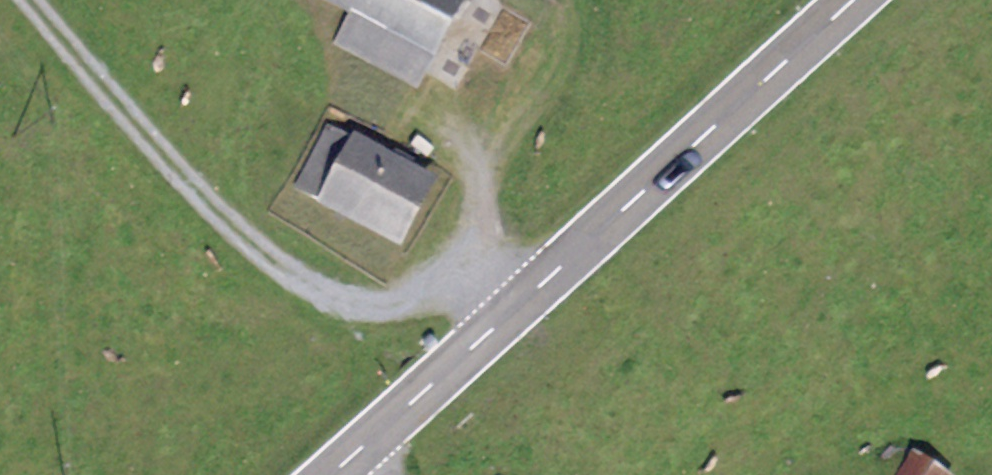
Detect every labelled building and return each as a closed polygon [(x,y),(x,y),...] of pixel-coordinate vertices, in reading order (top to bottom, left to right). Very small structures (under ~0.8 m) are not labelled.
[(459,0),(311,0),(400,48),(385,76),(429,99),(477,10),(459,0)] [(462,206),(365,154),(332,214),(430,267),(462,206)] [(918,466),(913,474),(934,474),(918,466)]
